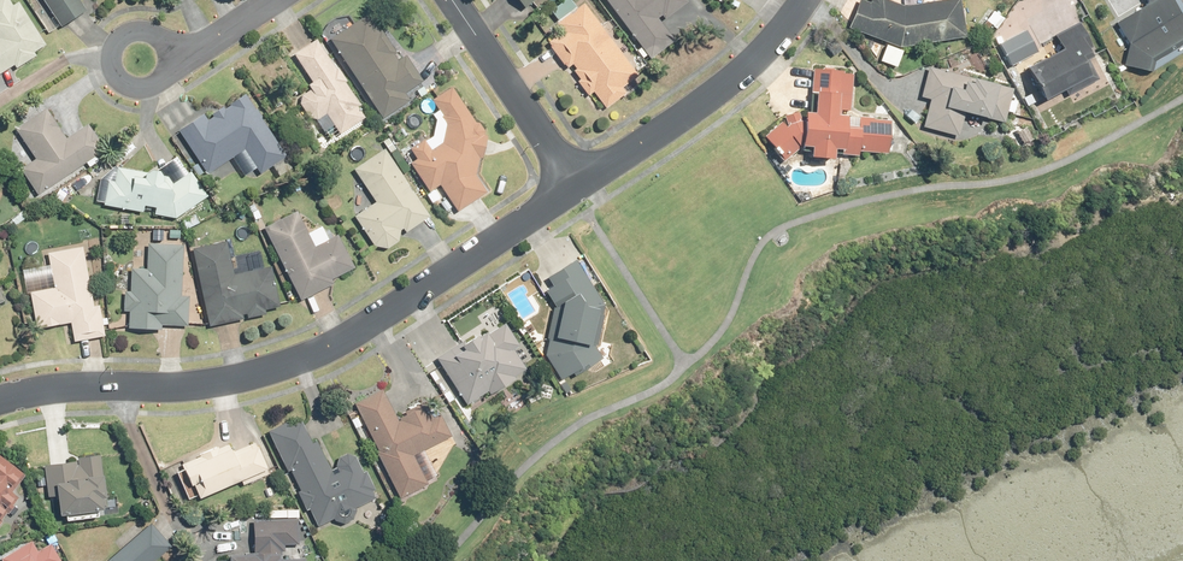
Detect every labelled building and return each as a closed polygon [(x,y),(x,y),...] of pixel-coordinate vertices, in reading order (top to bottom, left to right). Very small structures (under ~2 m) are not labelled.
[(12,63),(14,67),(34,55),(32,52),(43,45),(15,2),(10,5),(6,0),(0,0),(0,70),(12,63)] [(57,29),(86,10),(79,0),(37,0),(57,29)] [(521,10),(532,0),(512,0),(521,10)] [(642,57),(669,38),(655,18),(660,15),(662,19),(685,2),(684,0),(601,0),(642,57)] [(905,6),(888,0),(873,0),(874,2),(871,3),(863,0),(862,0),(851,27),(901,47),(968,37),(962,0),(947,0),(905,6)] [(1156,61),(1182,44),(1182,6),(1179,0),(1136,0),(1140,6),(1115,21),(1128,41),(1122,66),(1154,73),(1156,61)] [(591,92),(602,106),(620,93),(616,88),(635,74),(581,3),(553,23),(559,32),(545,43),(564,68),(569,64),(573,69),(569,72),(575,79),(574,80),(585,96),(591,92)] [(994,9),(979,27),(984,31),(989,25),(994,29),(1004,17),(994,9)] [(326,37),(380,118),(408,100),(402,92),(420,81),(403,56),(395,62),(390,55),(394,52),(378,28),(376,30),(364,12),(326,37)] [(1097,53),(1082,22),(1056,34),(1064,49),(1029,67),(1046,100),(1067,89),(1069,94),(1100,79),(1089,57),(1097,53)] [(1001,41),(1010,62),(1036,50),(1027,30),(1001,41)] [(315,40),(291,54),(309,83),(304,83),(308,90),(300,94),(298,102),(305,116),(314,118),(323,113),(336,135),(363,119),(355,106),(358,104),(345,83),(347,82),(337,66),(332,68),(315,40)] [(899,49),(883,45),(878,63),(895,67),(899,49)] [(1015,89),(930,66),(922,95),(932,97),(924,125),(961,135),(967,113),(1006,123),(1015,89)] [(813,149),(812,159),(839,161),(839,151),(843,152),(843,155),(861,156),(862,152),(890,155),(893,120),(843,116),(843,112),(852,113),(856,71),(815,68),(813,93),(819,94),(817,113),(808,112),(807,119),(800,119),(798,113),(786,116),(789,125),(786,127),(782,121),(763,136),(784,161),(801,148),(813,149)] [(437,185),(454,211),(484,191),(472,174),(476,159),(480,157),(483,135),(480,134),(480,130),(475,123),(471,123),(448,86),(428,99),(438,114),(437,115),(442,123),(438,141),(429,147),(421,136),(405,147),(412,158),(407,161),(427,192),(437,185)] [(178,130),(205,170),(242,145),(258,169),(282,153),(242,93),(226,103),(227,105),(223,108),(221,105),(208,113),(210,116),(205,120),(201,114),(178,130)] [(17,170),(34,195),(101,149),(85,124),(64,138),(44,108),(13,130),(33,159),(17,170)] [(373,202),(351,216),(370,244),(383,248),(393,242),(398,230),(400,229),(403,233),(428,216),(382,148),(351,169),(373,202)] [(104,181),(101,204),(139,210),(140,204),(152,206),(150,214),(172,217),(204,195),(188,171),(170,183),(165,176),(157,175),(155,171),(152,171),(151,169),(144,168),(140,171),(116,167),(114,182),(104,181)] [(20,208),(7,217),(14,226),(26,216),(20,208)] [(261,227),(298,300),(330,283),(328,279),(352,268),(334,233),(312,245),(294,210),(261,227)] [(220,240),(187,248),(205,327),(241,320),(240,315),(243,314),(244,318),(262,314),(261,309),(277,306),(268,267),(228,276),(220,240)] [(126,311),(125,328),(159,329),(159,324),(184,325),(185,296),(177,296),(179,245),(146,244),(145,270),(129,270),(129,291),(122,291),(121,310),(126,311)] [(28,293),(34,329),(68,323),(71,342),(103,336),(96,300),(90,301),(80,249),(47,255),(53,288),(28,293)] [(577,376),(604,359),(597,347),(606,306),(577,259),(547,277),(552,286),(544,291),(552,304),(543,338),(546,340),(543,354),(560,382),(575,373),(577,376)] [(456,345),(435,359),(463,403),(484,390),(486,393),(511,378),(509,376),(522,368),(509,348),(514,344),(501,323),(483,334),(481,330),(473,335),(472,332),(455,343),(456,345)] [(352,405),(398,496),(423,483),(408,454),(446,434),(436,415),(430,418),(427,412),(420,416),(415,407),(396,417),(397,420),(396,420),(381,391),(352,405)] [(299,418),(268,432),(285,470),(288,469),(297,489),(295,493),(304,511),(306,509),(314,526),(331,517),(332,520),(341,523),(350,519),(352,510),(351,506),(372,497),(369,491),(372,489),(364,471),(361,473),(353,456),(344,454),(337,457),(334,467),(328,469),(317,443),(311,446),(299,418)] [(202,457),(177,467),(184,484),(188,483),(193,495),(236,477),(240,486),(267,474),(252,440),(228,450),(225,444),(216,448),(215,446),(200,452),(202,457)] [(41,465),(45,496),(50,496),(52,515),(97,509),(97,507),(104,506),(97,455),(75,458),(76,463),(74,464),(74,461),(41,465)] [(3,518),(17,499),(9,493),(23,476),(0,459),(0,516),(3,518)] [(205,559),(205,560),(297,560),(297,558),(277,559),(277,551),(281,551),(281,544),(296,544),(295,518),(250,519),(250,551),(220,552),(221,558),(205,559)] [(105,560),(152,560),(167,549),(147,526),(105,560)] [(48,543),(35,551),(29,540),(0,557),(0,560),(58,560),(48,543)]
